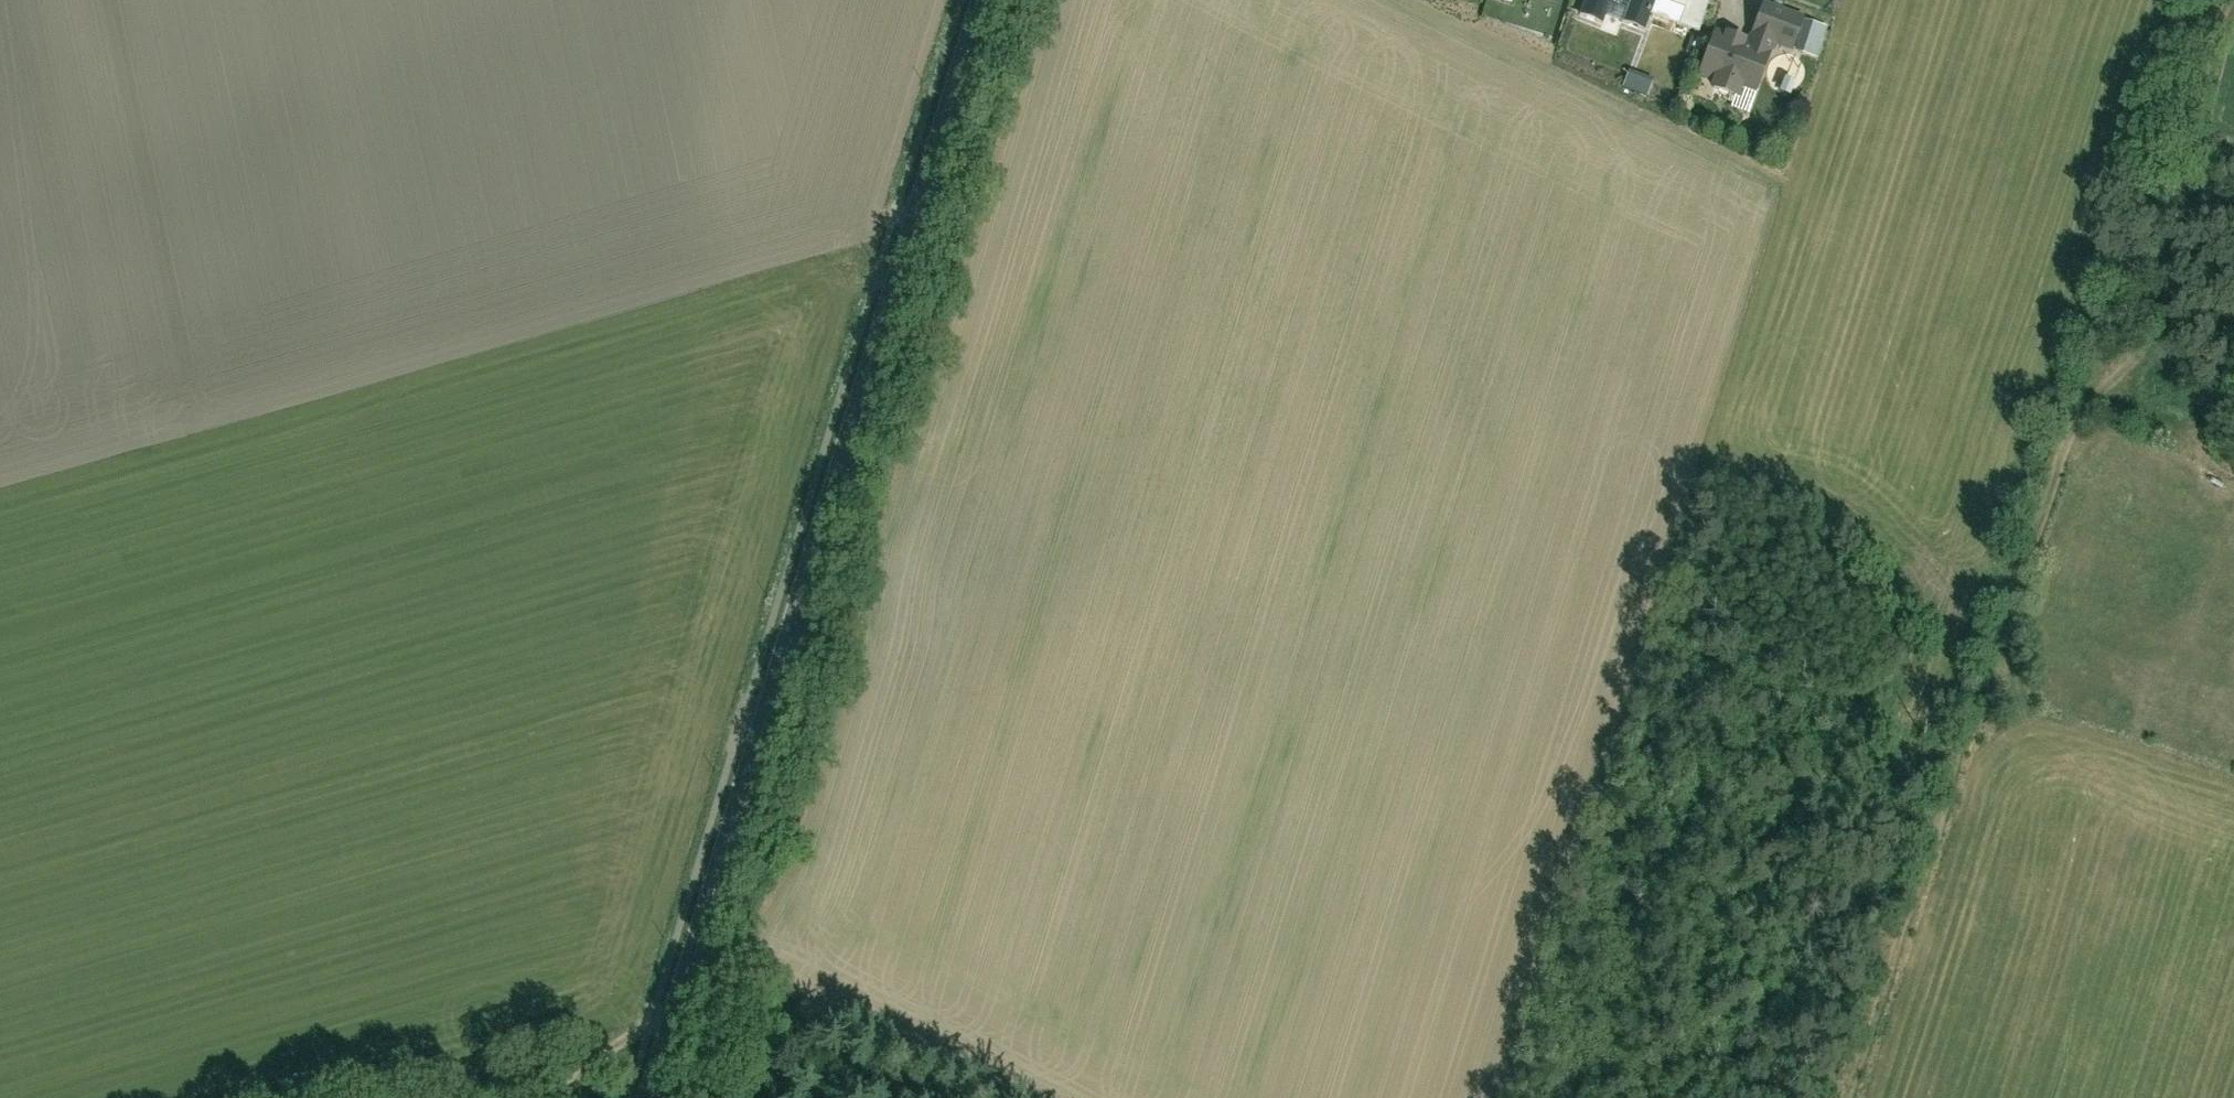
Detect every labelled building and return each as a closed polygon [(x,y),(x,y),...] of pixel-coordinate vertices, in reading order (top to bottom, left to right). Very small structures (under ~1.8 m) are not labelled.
[(1579,17),(1601,26),(1611,0),(1586,0),(1579,17)] [(1631,0),(1623,20),(1645,29),(1656,0),(1629,0),(1631,0)] [(1763,6),(1750,44),(1716,32),(1700,76),(1715,82),(1712,90),(1736,99),(1739,92),(1754,97),(1772,45),(1791,52),(1802,20),(1763,6)]
